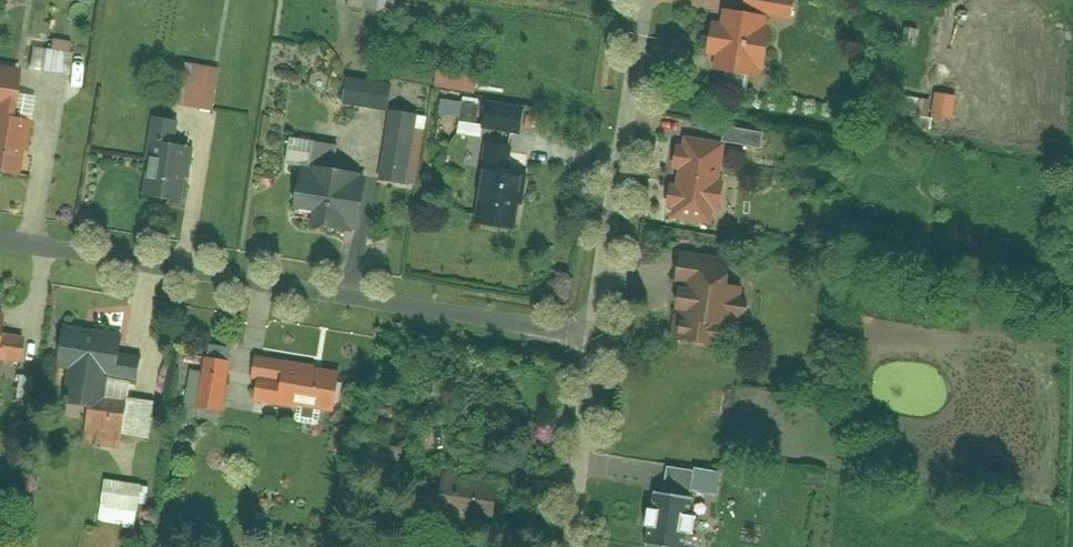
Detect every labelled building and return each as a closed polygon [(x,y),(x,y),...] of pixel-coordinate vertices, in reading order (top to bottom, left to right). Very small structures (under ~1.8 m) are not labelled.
[(387,9),(388,0),(351,0),(351,9),(387,9)] [(774,24),(724,18),(714,90),(764,97),(774,24)] [(54,38),(52,48),(35,45),(32,67),(69,73),(74,41),(54,38)] [(180,104),(216,111),(225,68),(188,61),(180,104)] [(479,91),(481,73),(439,69),(438,87),(479,91)] [(16,175),(21,149),(25,150),(33,99),(14,96),(18,74),(0,71),(0,173),(16,175)] [(393,109),(396,81),(349,76),(346,104),(393,109)] [(957,118),(959,93),(937,91),(935,116),(957,118)] [(441,115),(485,122),(488,103),(444,96),(441,115)] [(486,127),(524,135),(530,106),(492,98),(486,127)] [(417,186),(430,114),(393,107),(381,180),(417,186)] [(189,177),(193,148),(175,146),(178,122),(153,119),(147,161),(153,162),(148,196),(180,200),(184,177),(189,177)] [(484,136),(486,124),(462,121),(460,133),(484,136)] [(742,130),(741,141),(765,142),(766,131),(742,130)] [(347,225),(358,227),(363,198),(355,197),(359,175),(346,173),(347,168),(336,166),(339,148),(292,140),(288,163),(305,166),(297,217),(306,218),(306,223),(346,230),(347,225)] [(730,149),(678,143),(667,227),(719,233),(730,149)] [(505,173),(510,149),(488,145),(481,186),(484,187),(478,222),(513,229),(518,204),(520,204),(525,176),(505,173)] [(735,286),(685,278),(672,352),(723,361),(735,286)] [(21,367),(25,341),(5,338),(8,319),(0,318),(0,364),(21,367)] [(102,414),(108,379),(137,384),(141,360),(126,358),(129,339),(69,328),(62,369),(72,370),(65,408),(102,414)] [(258,383),(254,405),(335,418),(341,376),(315,371),(316,368),(257,359),(253,382),(258,383)] [(233,366),(206,361),(197,410),(223,415),(233,366)] [(107,482),(99,526),(136,533),(144,488),(107,482)] [(439,522),(494,529),(498,494),(444,486),(439,522)] [(653,493),(644,546),(697,546),(704,502),(653,493)]
